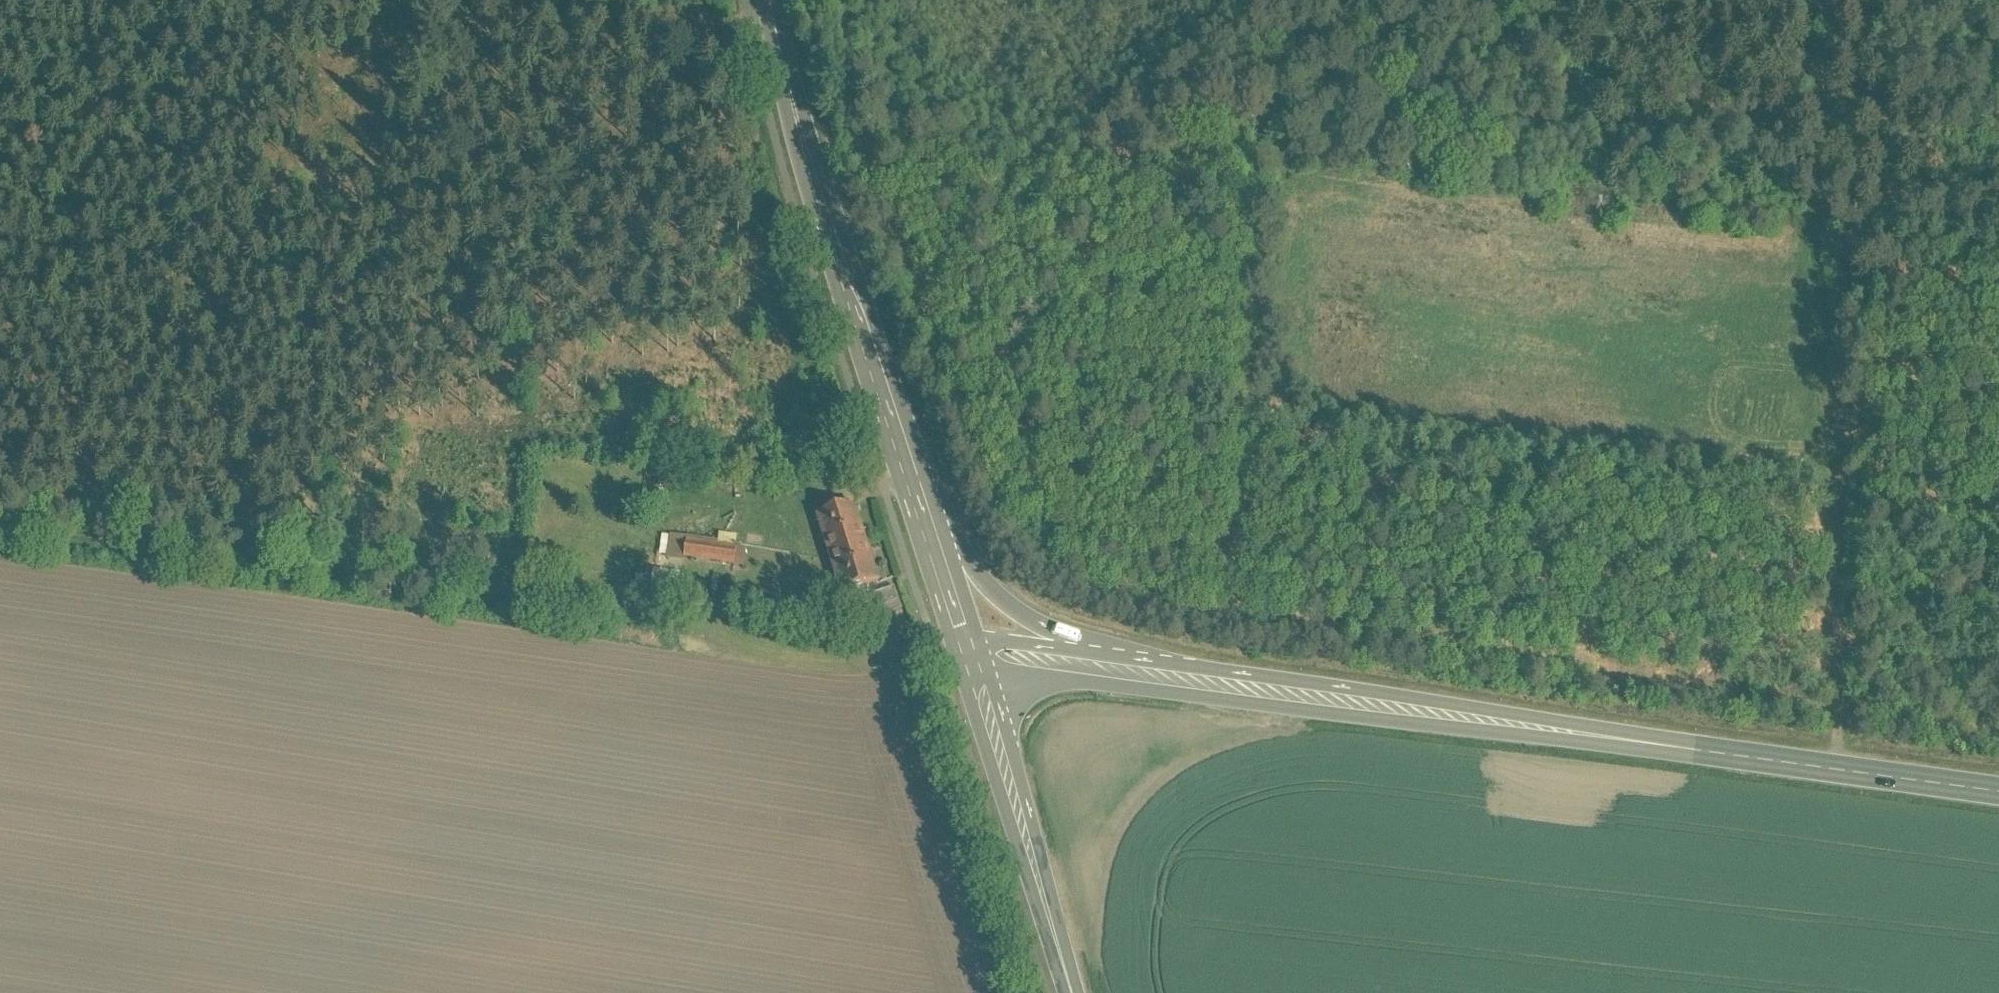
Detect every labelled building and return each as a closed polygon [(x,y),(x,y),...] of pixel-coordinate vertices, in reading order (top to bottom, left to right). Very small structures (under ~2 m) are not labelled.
[(881,586),(855,508),(816,521),(841,599),(881,586)] [(738,550),(687,542),(684,563),(735,570),(738,550)] [(650,593),(683,594),(683,576),(650,575),(650,593)]
